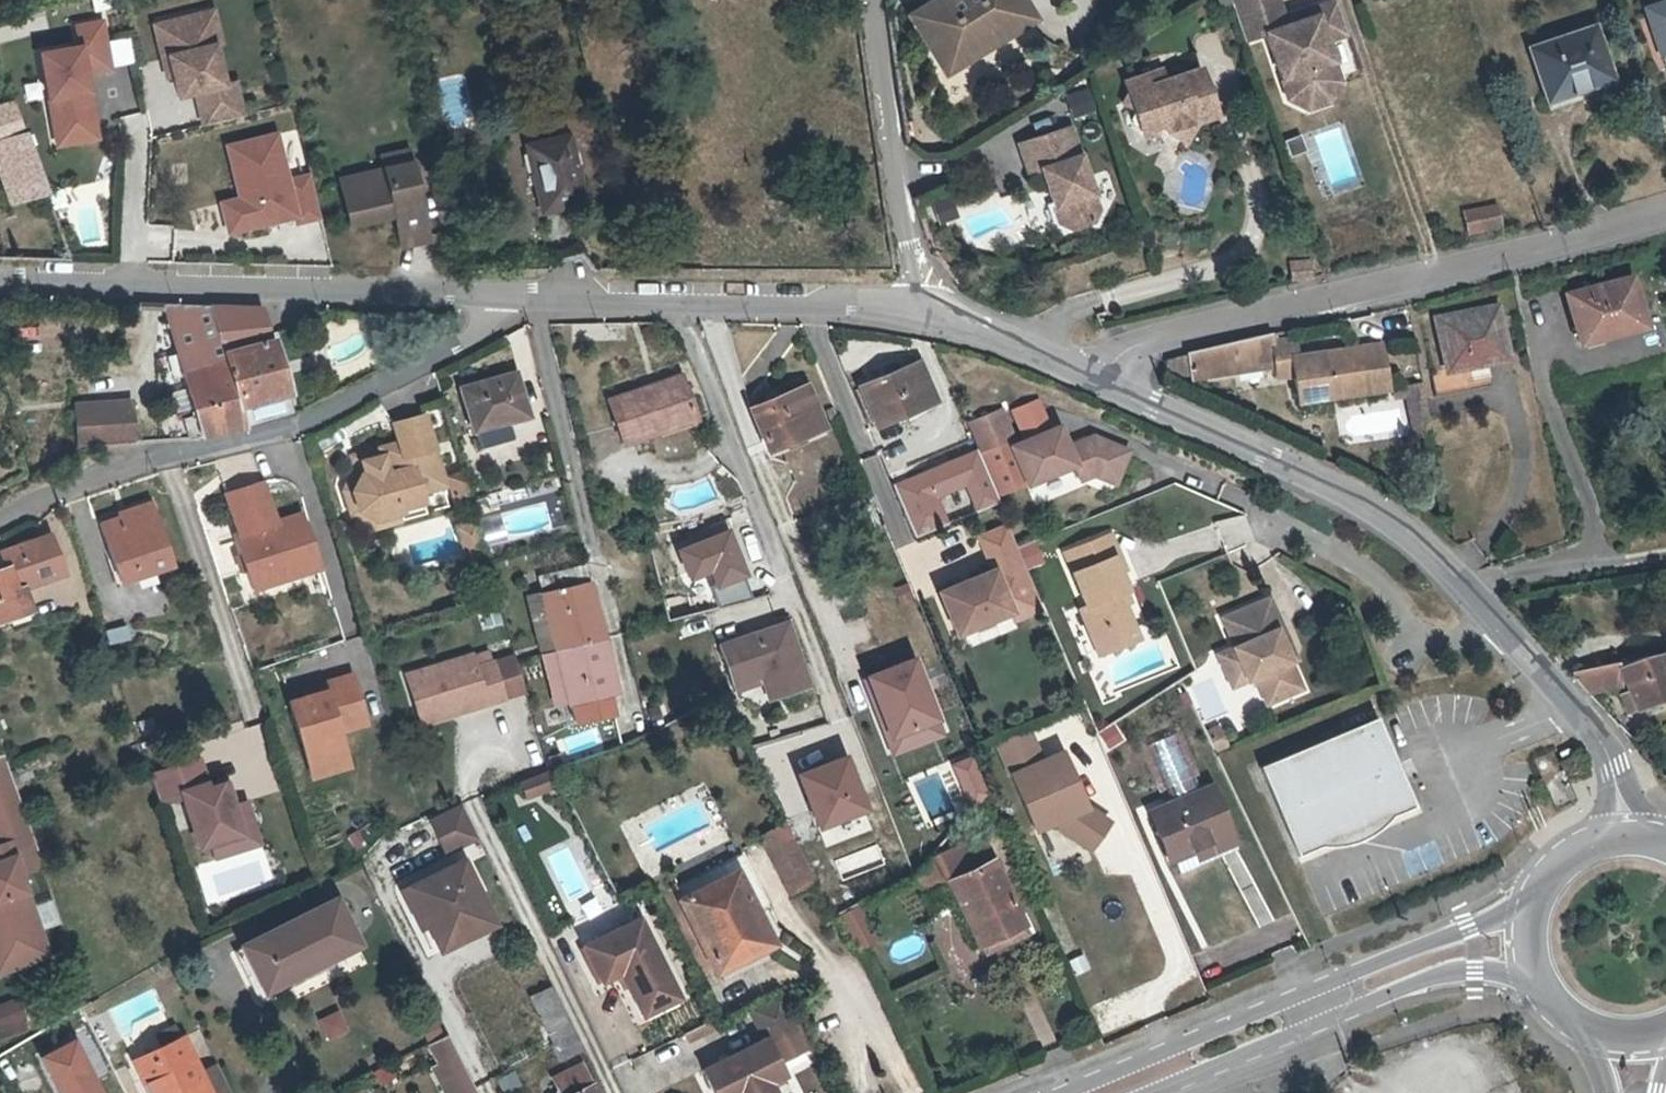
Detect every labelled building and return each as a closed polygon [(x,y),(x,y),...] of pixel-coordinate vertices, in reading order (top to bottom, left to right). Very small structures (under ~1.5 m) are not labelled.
[(1018,0),(932,0),(913,11),(943,65),(1027,15),(1018,0)] [(1244,39),(1266,32),(1282,79),(1287,77),(1293,94),(1309,102),(1327,96),(1335,80),(1329,62),(1334,60),(1327,40),(1348,33),(1337,0),(1332,0),(1315,6),(1317,14),(1306,17),(1291,14),(1285,16),(1279,0),(1232,0),(1244,39)] [(1647,10),(1665,67),(1665,4),(1647,10)] [(169,77),(176,76),(166,33),(211,23),(216,46),(223,44),(215,11),(157,24),(169,77)] [(55,132),(96,125),(88,72),(112,68),(104,21),(78,26),(82,47),(42,52),(55,132)] [(166,33),(176,76),(180,96),(197,93),(205,126),(245,117),(236,83),(226,85),(216,46),(211,23),(166,33)] [(1609,65),(1596,26),(1530,49),(1548,102),(1589,89),(1585,74),(1609,65)] [(1123,78),(1127,88),(1123,99),(1134,104),(1143,126),(1166,117),(1169,124),(1184,130),(1191,128),(1197,113),(1218,104),(1199,60),(1163,75),(1148,81),(1144,70),(1123,78)] [(1287,77),(1282,79),(1288,97),(1308,108),(1331,101),(1341,80),(1334,60),(1329,62),(1335,80),(1327,96),(1309,102),(1293,94),(1287,77)] [(1163,75),(1159,64),(1144,70),(1148,81),(1163,75)] [(15,103),(0,107),(0,174),(11,204),(47,192),(15,103)] [(96,125),(55,132),(57,144),(98,137),(96,125)] [(1073,127),(1023,148),(1036,177),(1047,172),(1057,194),(1065,214),(1070,224),(1082,229),(1103,219),(1107,208),(1073,127)] [(238,168),(231,170),(237,200),(218,205),(225,234),(292,219),(294,226),(318,221),(308,178),(285,183),(275,136),(233,146),(238,168)] [(529,145),(541,212),(583,204),(571,138),(529,145)] [(226,147),(231,170),(238,168),(233,146),(226,147)] [(404,151),(379,157),(382,171),(408,164),(404,151)] [(382,171),(338,182),(348,221),(391,210),(400,208),(408,240),(426,236),(408,164),(382,171)] [(1497,201),(1461,209),(1467,234),(1503,226),(1497,201)] [(408,240),(400,208),(391,210),(400,242),(408,240)] [(1291,278),(1310,276),(1308,259),(1289,261),(1291,278)] [(1649,328),(1637,280),(1571,296),(1583,345),(1649,328)] [(1434,318),(1445,369),(1432,372),(1438,399),(1493,388),(1488,366),(1514,361),(1502,304),(1434,318)] [(194,336),(185,307),(160,307),(171,342),(194,336)] [(208,307),(185,307),(194,336),(171,342),(173,351),(217,338),(208,307)] [(235,397),(239,409),(290,393),(278,357),(274,358),(258,309),(208,307),(217,338),(235,397)] [(1275,334),(1189,355),(1192,382),(1276,373),(1277,381),(1295,379),(1290,353),(1299,351),(1297,336),(1276,339),(1275,334)] [(191,410),(235,397),(217,338),(173,351),(191,410)] [(1294,356),(1301,406),(1391,392),(1383,341),(1294,356)] [(940,403),(922,361),(856,388),(874,431),(940,403)] [(459,388),(474,437),(532,420),(517,371),(459,388)] [(606,400),(625,451),(700,424),(681,372),(606,400)] [(1424,382),(1404,386),(1414,439),(1435,435),(1424,382)] [(831,431),(811,383),(751,409),(771,457),(831,431)] [(296,413),(290,393),(239,409),(246,430),(296,413)] [(200,441),(246,430),(235,397),(191,410),(193,419),(200,441)] [(132,432),(127,407),(73,416),(82,461),(101,450),(134,447),(132,432)] [(1028,490),(1075,472),(1081,485),(1096,479),(1119,489),(1134,451),(1096,434),(1072,443),(1064,425),(1019,443),(1003,408),(966,423),(997,499),(1027,487),(1028,490)] [(364,458),(367,469),(363,470),(355,488),(361,506),(377,516),(402,508),(399,499),(421,493),(420,488),(445,481),(424,411),(395,420),(400,438),(381,444),(383,452),(364,458)] [(200,441),(193,419),(183,422),(189,442),(200,441)] [(381,444),(354,452),(358,465),(347,488),(354,512),(376,524),(426,509),(421,493),(399,499),(402,508),(377,516),(361,506),(355,488),(363,470),(367,469),(364,458),(383,452),(381,444)] [(254,593),(318,569),(297,515),(278,522),(263,483),(221,498),(236,538),(232,539),(246,575),(248,575),(254,593)] [(131,512),(132,519),(105,528),(121,578),(170,562),(153,505),(131,512)] [(1225,538),(1247,535),(1245,516),(1223,518),(1225,538)] [(1045,615),(1008,525),(977,537),(991,570),(937,592),(957,641),(1011,619),(1014,627),(1045,615)] [(26,602),(21,587),(62,572),(49,533),(0,551),(0,561),(2,569),(0,570),(0,611),(26,602)] [(1063,552),(1086,608),(1078,611),(1099,661),(1145,642),(1130,606),(1135,604),(1131,595),(1134,594),(1126,573),(1129,572),(1114,533),(1063,552)] [(578,586),(572,567),(539,575),(574,723),(616,713),(611,694),(618,692),(607,647),(605,647),(599,624),(601,624),(591,583),(578,586)] [(1216,619),(1228,647),(1211,654),(1230,698),(1251,689),(1262,713),(1309,693),(1298,666),(1302,662),(1272,594),(1216,619)] [(0,611),(0,619),(29,609),(26,602),(0,611)] [(499,607),(479,612),(484,632),(504,626),(499,607)] [(789,653),(797,650),(789,624),(779,626),(789,653)] [(762,678),(770,699),(770,700),(807,688),(806,685),(797,650),(789,653),(779,626),(721,645),(731,677),(759,668),(762,678)] [(124,627),(103,630),(105,644),(126,641),(124,627)] [(492,661),(489,651),(404,675),(419,728),(528,697),(515,654),(492,661)] [(918,656),(860,675),(888,757),(945,738),(918,656)] [(1619,665),(1573,673),(1589,693),(1624,685),(1628,693),(1619,696),(1629,717),(1665,705),(1665,656),(1620,670),(1619,665)] [(759,668),(731,677),(733,687),(762,678),(759,668)] [(367,726),(351,674),(329,681),(328,690),(288,702),(313,782),(352,771),(340,734),(367,726)] [(1380,721),(1262,770),(1300,859),(1326,848),(1360,834),(1392,821),(1417,810),(1380,721)] [(1044,759),(1032,730),(996,746),(1037,836),(1053,829),(1092,812),(1089,806),(1064,750),(1044,759)] [(0,757),(0,976),(55,956),(17,855),(38,847),(4,755),(0,757)] [(850,757),(799,775),(819,833),(870,814),(850,757)] [(202,758),(149,773),(160,808),(181,801),(197,855),(210,852),(213,862),(262,847),(248,801),(236,804),(229,782),(211,787),(202,758)] [(554,770),(521,782),(527,797),(561,785),(554,770)] [(1201,865),(1241,848),(1215,784),(1149,812),(1172,867),(1197,856),(1201,865)] [(463,805),(429,820),(445,851),(478,835),(463,805)] [(1092,812),(1053,829),(1092,856),(1115,823),(1089,806),(1092,812)] [(1360,834),(1326,848),(1341,849),(1353,847),(1365,843),(1375,838),(1384,832),(1392,821),(1360,834)] [(788,822),(758,838),(790,898),(820,882),(788,822)] [(1028,928),(982,830),(934,852),(980,950),(1028,928)] [(752,916),(765,910),(767,908),(740,856),(674,891),(677,898),(685,894),(688,901),(733,876),(752,916)] [(460,859),(400,890),(415,918),(421,915),(436,945),(458,934),(455,928),(471,919),(459,896),(475,888),(460,859)] [(685,894),(677,898),(680,904),(660,915),(693,979),(714,969),(720,981),(769,955),(778,937),(765,910),(752,916),(733,876),(688,901),(685,894)] [(475,888),(459,896),(471,919),(455,928),(458,934),(436,945),(439,950),(493,923),(475,888)] [(336,901),(242,947),(267,997),(361,951),(336,901)] [(835,915),(854,953),(877,941),(858,904),(835,915)] [(421,915),(415,918),(419,928),(426,924),(421,915)] [(619,971),(644,1022),(685,1002),(643,915),(582,944),(600,981),(619,971)] [(581,1045),(552,984),(530,995),(559,1056),(581,1045)] [(776,1088),(791,1080),(784,1066),(813,1051),(783,993),(748,1010),(763,1041),(703,1071),(714,1092),(779,1092),(776,1088)] [(0,1003),(0,1035),(22,1027),(12,998),(0,1003)] [(339,1013),(320,1021),(328,1040),(347,1032),(339,1013)] [(714,1020),(685,1034),(689,1041),(718,1027),(714,1020)] [(447,1034),(431,1042),(441,1062),(433,1066),(447,1092),(477,1092),(447,1034)] [(132,1061),(147,1092),(229,1092),(216,1066),(203,1072),(185,1036),(132,1061)] [(70,1044),(29,1063),(43,1092),(44,1092),(85,1074),(70,1044)] [(562,1092),(598,1092),(583,1061),(553,1075),(562,1092)]
